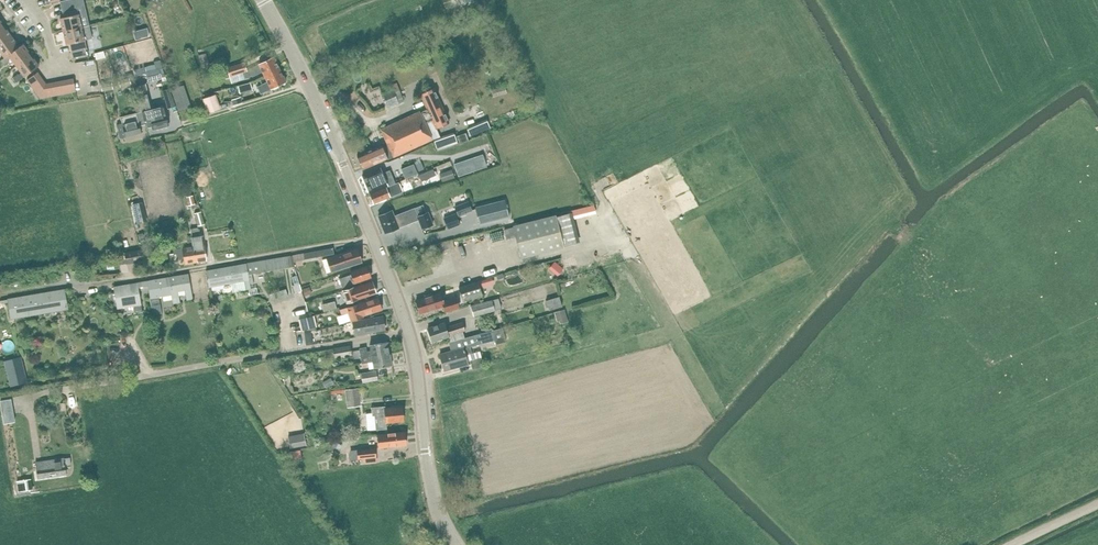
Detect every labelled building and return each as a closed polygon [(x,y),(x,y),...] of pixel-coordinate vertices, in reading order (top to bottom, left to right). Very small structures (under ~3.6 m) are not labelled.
[(63,31),(82,27),(79,15),(85,14),(82,0),(72,0),(74,7),(62,10),(63,17),(60,18),(63,31)] [(82,27),(63,31),(66,44),(69,44),(71,51),(86,48),(85,40),(92,38),(89,25),(82,27)] [(11,36),(6,29),(5,30),(3,26),(0,28),(0,45),(11,36)] [(18,47),(15,44),(17,43),(11,36),(0,45),(0,52),(5,58),(18,48),(18,47)] [(16,66),(30,56),(27,52),(28,51),(23,44),(18,47),(18,48),(5,58),(0,61),(3,65),(11,59),(16,66)] [(117,46),(110,48),(113,60),(120,58),(117,46)] [(103,51),(95,53),(96,59),(105,57),(103,51)] [(16,82),(39,66),(34,59),(33,59),(30,56),(16,66),(21,72),(13,78),(16,82)] [(264,76),(279,69),(273,57),(246,70),(244,63),(227,67),(227,68),(218,71),(220,78),(229,75),(230,76),(242,72),(245,78),(251,75),(252,76),(262,71),(264,76)] [(154,65),(145,68),(146,73),(148,82),(161,79),(159,70),(156,70),(154,65)] [(279,69),(264,76),(267,81),(257,86),(260,94),(285,81),(279,69)] [(31,86),(41,78),(37,72),(27,80),(31,86)] [(40,98),(46,84),(41,78),(31,86),(40,98)] [(120,87),(131,84),(129,78),(118,81),(120,87)] [(66,80),(69,93),(76,92),(73,79),(66,80)] [(62,94),(69,93),(66,80),(60,81),(62,94)] [(55,95),(62,94),(60,81),(53,82),(55,95)] [(383,108),(400,101),(392,81),(386,84),(390,94),(379,98),(383,108)] [(40,98),(55,95),(53,82),(46,84),(40,98)] [(101,91),(113,89),(112,83),(100,85),(101,91)] [(153,130),(169,126),(164,106),(152,109),(145,84),(134,87),(138,104),(139,104),(145,124),(145,125),(146,129),(152,127),(153,130)] [(183,85),(171,90),(178,111),(190,107),(183,85)] [(366,96),(375,94),(373,85),(364,87),(366,96)] [(492,98),(507,93),(504,85),(490,90),(492,98)] [(169,88),(162,91),(168,109),(175,106),(169,88)] [(433,140),(425,124),(432,121),(436,129),(449,123),(433,89),(420,95),(427,110),(420,113),(420,112),(381,129),(388,146),(385,147),(384,145),(357,157),(364,170),(388,159),(389,160),(433,140)] [(203,99),(208,113),(219,110),(213,95),(203,99)] [(234,105),(242,103),(241,97),(232,100),(234,105)] [(145,125),(145,124),(139,104),(138,104),(133,106),(135,113),(120,117),(122,124),(117,125),(118,128),(120,138),(141,133),(139,126),(145,125)] [(486,119),(479,122),(483,130),(490,127),(486,119)] [(459,143),(469,139),(467,132),(457,136),(459,143)] [(473,159),(454,165),(458,177),(477,171),(473,159)] [(414,164),(401,170),(405,179),(418,174),(414,164)] [(389,170),(383,173),(380,168),(362,175),(369,193),(388,186),(387,183),(393,180),(389,170)] [(421,173),(423,179),(436,174),(433,168),(421,173)] [(442,182),(454,178),(452,170),(439,174),(442,182)] [(374,204),(401,191),(397,183),(370,195),(374,204)] [(424,201),(436,198),(432,185),(421,188),(424,201)] [(191,205),(197,226),(204,224),(198,202),(196,203),(194,195),(185,197),(188,206),(191,205)] [(504,200),(475,208),(479,225),(509,217),(504,200)] [(147,222),(142,202),(131,204),(136,225),(147,222)] [(469,202),(462,205),(465,214),(472,211),(469,202)] [(391,211),(378,216),(384,233),(418,220),(422,229),(432,225),(428,213),(427,213),(423,205),(394,217),(391,211)] [(563,248),(563,247),(579,242),(572,213),(556,217),(555,215),(512,226),(513,227),(503,229),(506,239),(515,237),(521,258),(563,248)] [(455,214),(444,218),(448,229),(459,225),(455,214)] [(202,236),(199,237),(198,227),(190,229),(191,238),(196,262),(206,261),(202,236)] [(185,264),(196,262),(191,238),(186,238),(188,247),(174,249),(174,254),(177,253),(178,260),(184,259),(185,264)] [(142,248),(140,249),(124,252),(127,263),(145,260),(142,248)] [(293,262),(304,260),(334,254),(333,248),(303,254),(292,256),(293,262)] [(326,273),(361,262),(362,262),(357,249),(322,260),(326,273)] [(290,256),(206,271),(208,283),(208,287),(231,283),(244,281),(245,289),(250,288),(248,276),(247,275),(292,267),(290,256)] [(342,288),(370,278),(366,266),(350,272),(351,275),(338,279),(342,288)] [(149,281),(136,283),(137,283),(137,288),(138,287),(148,286),(150,298),(172,294),(172,299),(173,302),(179,301),(179,298),(178,292),(191,290),(190,284),(188,274),(149,281)] [(296,276),(292,278),(294,286),(295,288),(293,288),(295,294),(297,293),(301,292),(300,287),(299,284),(296,276)] [(492,277),(458,288),(463,301),(482,295),(480,289),(494,284),(492,277)] [(372,281),(342,292),(347,303),(376,293),(375,291),(376,290),(376,287),(374,287),(372,281)] [(137,283),(114,287),(117,309),(135,306),(136,312),(142,311),(138,287),(137,288),(137,283)] [(10,319),(68,309),(64,289),(7,299),(8,303),(7,303),(10,319)] [(286,289),(276,292),(278,298),(288,295),(286,289)] [(456,296),(453,297),(441,301),(438,294),(416,301),(420,313),(442,305),(444,311),(445,314),(460,309),(456,296)] [(549,310),(561,306),(558,297),(546,301),(549,310)] [(340,310),(344,322),(362,316),(362,315),(381,308),(377,298),(340,310)] [(470,306),(474,316),(500,308),(497,298),(470,306)] [(323,312),(336,308),(334,302),(322,305),(323,312)] [(160,304),(151,305),(153,314),(162,312),(160,304)] [(560,324),(568,322),(564,310),(557,312),(560,324)] [(300,330),(316,326),(314,316),(298,319),(300,330)] [(355,334),(384,330),(382,318),(353,322),(355,334)] [(462,331),(465,331),(462,322),(446,328),(444,323),(428,328),(432,342),(447,337),(448,342),(464,338),(462,331)] [(470,347),(495,340),(496,344),(506,342),(502,327),(464,338),(448,342),(451,351),(439,355),(444,371),(468,364),(465,355),(472,354),(470,347)] [(301,344),(297,329),(288,331),(292,346),(301,344)] [(311,336),(305,337),(306,346),(313,345),(311,336)] [(371,355),(389,352),(387,343),(369,346),(370,351),(367,352),(366,347),(359,349),(360,358),(371,355)] [(352,354),(350,345),(332,349),(334,358),(352,354)] [(98,364),(99,352),(90,351),(89,363),(98,364)] [(374,368),(374,369),(392,366),(389,352),(371,355),(360,358),(361,364),(367,363),(368,369),(374,368)] [(483,366),(483,365),(481,357),(469,360),(472,370),(483,366)] [(11,386),(19,384),(28,382),(23,364),(18,365),(16,358),(12,358),(4,360),(11,386)] [(362,383),(378,380),(376,371),(361,374),(362,383)] [(323,382),(326,388),(333,385),(330,379),(323,382)] [(347,407),(358,406),(356,388),(345,389),(347,407)] [(385,406),(370,407),(371,413),(371,417),(374,417),(375,430),(376,430),(386,429),(386,423),(403,421),(402,407),(385,408),(385,406)] [(12,407),(1,409),(4,423),(14,421),(12,407)] [(368,411),(360,411),(360,428),(369,428),(368,411)] [(405,445),(404,435),(404,432),(377,435),(378,448),(389,447),(405,445)] [(283,451),(286,460),(297,457),(294,448),(283,451)] [(375,449),(350,451),(351,460),(358,459),(363,459),(364,459),(376,458),(375,449)] [(71,465),(70,459),(64,460),(64,458),(35,463),(38,479),(67,475),(65,466),(71,465)] [(32,489),(31,479),(16,481),(18,492),(32,489)]
